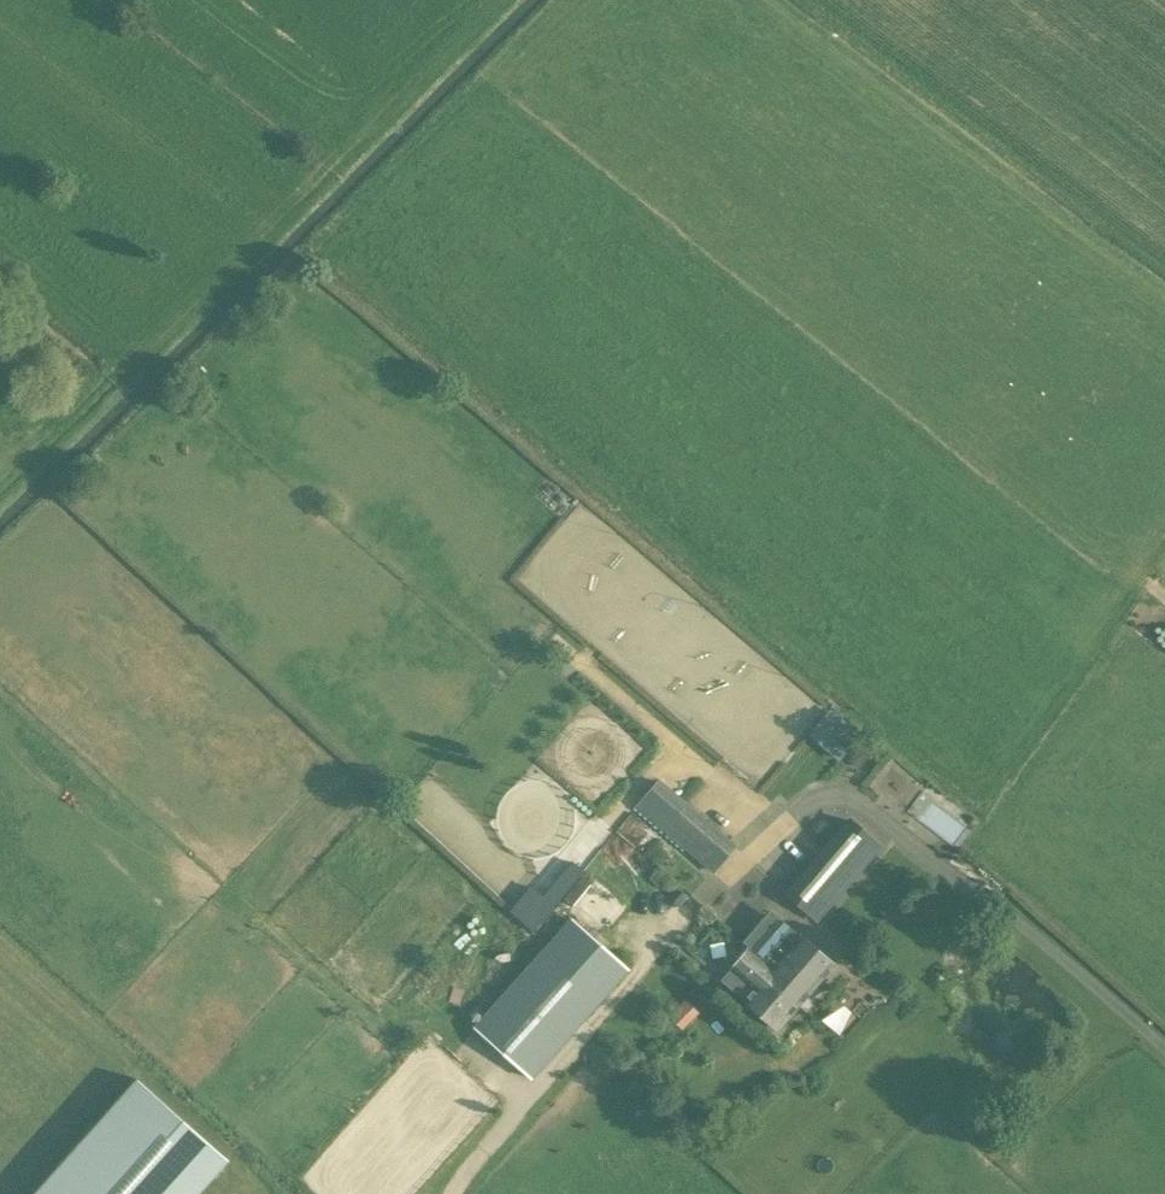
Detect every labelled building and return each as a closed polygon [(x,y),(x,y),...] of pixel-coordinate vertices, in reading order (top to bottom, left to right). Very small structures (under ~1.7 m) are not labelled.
[(832,708),(810,733),(841,761),(863,736),(832,708)] [(704,851),(721,831),(688,803),(666,827),(686,846),(713,870),(719,864),(704,851)] [(789,905),(818,930),(886,852),(857,826),(789,905)] [(603,926),(623,904),(585,870),(574,882),(576,883),(556,904),(566,912),(576,901),(603,926)] [(532,931),(552,907),(530,888),(510,912),(531,930),(532,931)] [(535,1078),(627,967),(579,922),(482,1032),(535,1078)] [(721,982),(776,1029),(831,965),(787,928),(761,959),(749,949),(721,982)] [(670,1008),(679,1028),(702,1018),(694,998),(670,1008)] [(229,1161),(137,1078),(33,1193),(199,1193),(229,1161)]
